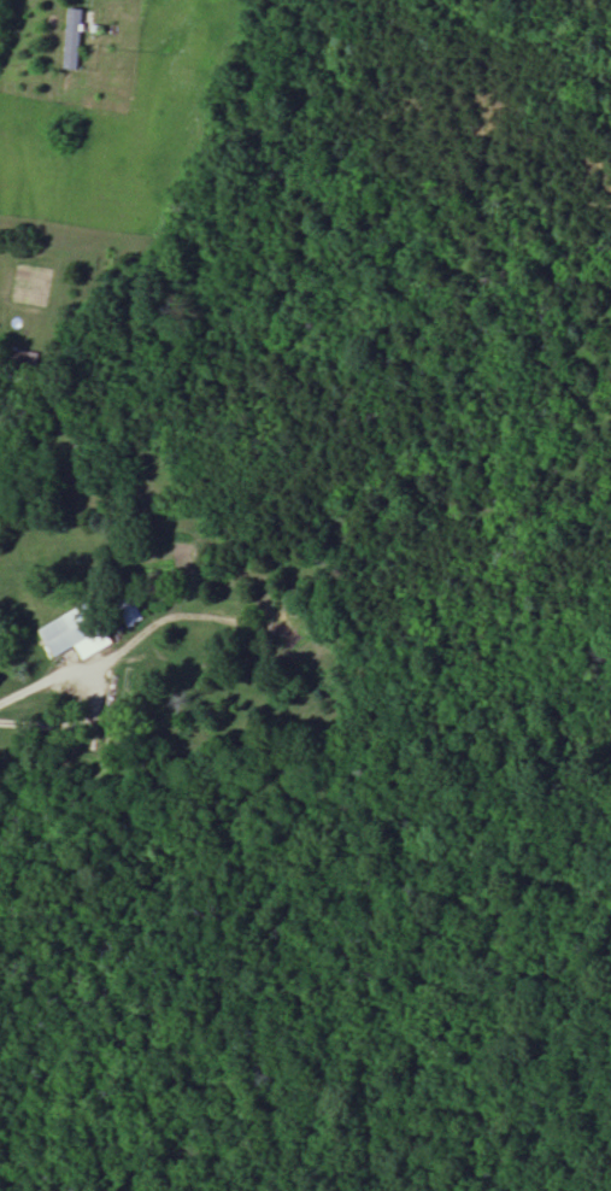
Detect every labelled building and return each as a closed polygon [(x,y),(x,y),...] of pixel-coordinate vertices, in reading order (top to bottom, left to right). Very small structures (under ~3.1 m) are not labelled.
[(65,70),(79,71),(82,12),(68,11),(65,70)] [(40,630),(55,658),(106,632),(91,604),(40,630)]
